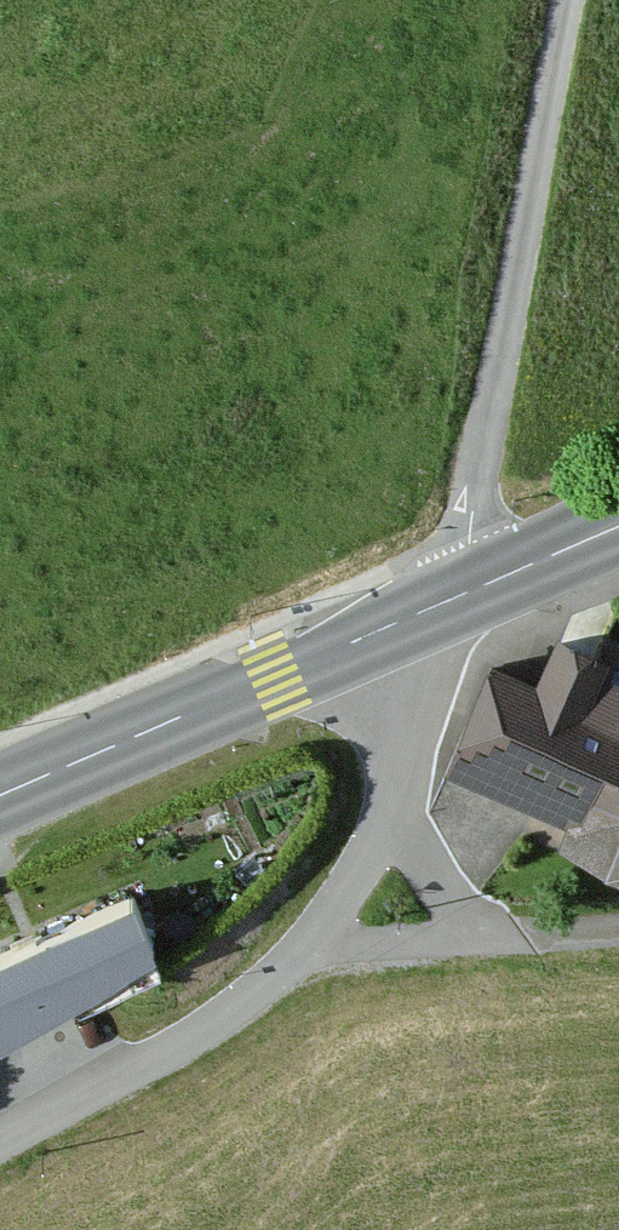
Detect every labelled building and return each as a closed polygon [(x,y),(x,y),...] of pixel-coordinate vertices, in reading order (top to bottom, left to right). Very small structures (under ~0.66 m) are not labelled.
[(575,639),(557,684),(505,662),(455,781),(590,837),(584,850),(618,864),(618,657),(575,639)] [(135,890),(0,946),(0,1035),(167,965),(135,890)]
